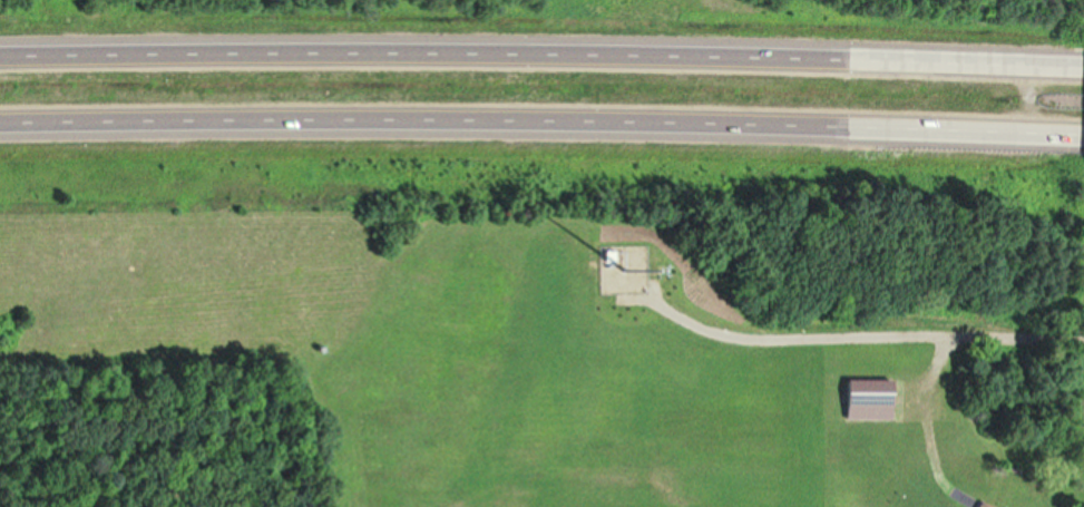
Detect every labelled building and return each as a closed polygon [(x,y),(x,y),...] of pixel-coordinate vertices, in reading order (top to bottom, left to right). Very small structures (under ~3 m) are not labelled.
[(842,379),(842,420),(889,420),(889,379),(842,379)]
